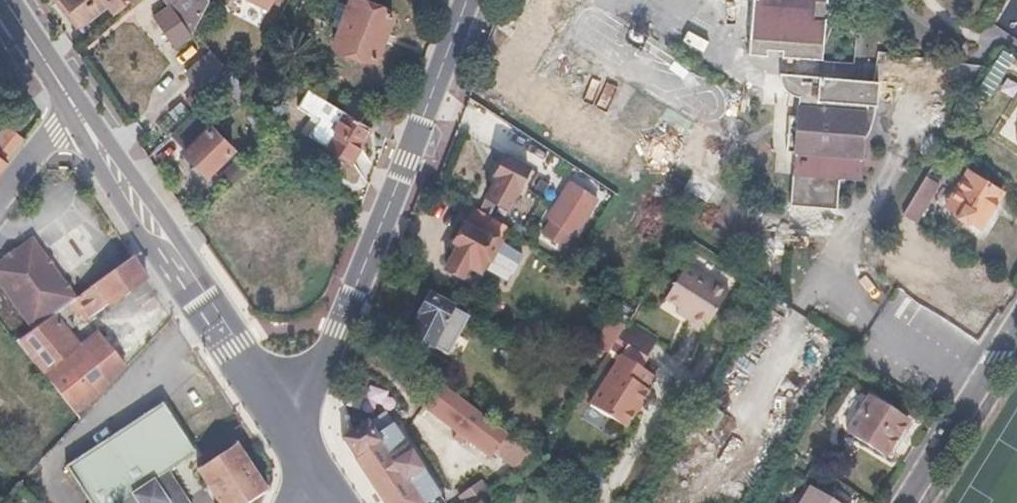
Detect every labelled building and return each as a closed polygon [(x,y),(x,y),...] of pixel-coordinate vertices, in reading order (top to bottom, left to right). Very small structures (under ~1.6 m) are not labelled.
[(82,24),(107,4),(115,13),(131,0),(62,0),(82,24)] [(168,4),(152,17),(177,47),(193,35),(195,31),(208,0),(173,0),(168,4)] [(269,9),(274,0),(252,0),(269,9)] [(355,0),(349,0),(332,43),(376,58),(393,13),(355,0)] [(746,52),(760,52),(765,52),(765,44),(781,44),(781,51),(820,51),(818,16),(822,10),(824,5),(824,0),(746,0),(746,52)] [(863,63),(820,64),(820,51),(781,51),(781,44),(765,44),(765,52),(760,52),(760,102),(786,101),(786,140),(795,139),(795,192),(823,192),(835,192),(834,140),(856,140),(856,88),(863,88),(863,63)] [(228,66),(215,52),(189,74),(202,89),(228,66)] [(1009,59),(1000,54),(969,106),(978,112),(1009,59)] [(235,73),(225,82),(243,101),(253,93),(235,73)] [(296,109),(317,122),(308,136),(325,147),(324,148),(350,164),(363,145),(360,143),(369,129),(356,121),(308,90),(296,109)] [(366,105),(356,121),(369,129),(383,138),(392,122),(366,105)] [(211,111),(184,138),(192,147),(185,154),(207,176),(233,150),(211,128),(220,120),(211,111)] [(23,140),(7,126),(0,135),(0,168),(23,140)] [(492,176),(495,178),(485,197),(514,214),(536,177),(502,157),(492,176)] [(946,170),(935,163),(906,212),(917,218),(946,170)] [(1004,193),(970,171),(953,197),(974,211),(969,219),(981,227),(1004,193)] [(571,182),(548,221),(551,223),(542,238),(561,249),(570,234),(573,236),(597,198),(571,182)] [(823,192),(795,192),(795,218),(824,218),(823,192)] [(458,222),(448,241),(452,243),(440,265),(458,274),(464,263),(475,269),(481,257),(485,259),(495,240),(485,235),(492,222),(469,207),(461,223),(458,222)] [(925,228),(904,214),(895,230),(915,243),(925,228)] [(0,261),(0,279),(34,327),(43,321),(70,302),(76,297),(34,237),(0,261)] [(147,276),(134,257),(76,297),(90,317),(147,276)] [(722,306),(680,280),(659,313),(672,322),(685,330),(682,335),(697,345),(722,306)] [(420,313),(424,315),(412,338),(447,356),(466,315),(430,297),(420,313)] [(125,367),(113,351),(99,333),(80,347),(68,331),(75,327),(67,316),(76,310),(70,302),(43,321),(34,327),(17,339),(76,412),(98,394),(99,395),(125,367)] [(625,329),(612,321),(603,336),(615,344),(619,338),(624,330),(625,329)] [(672,322),(669,327),(682,335),(685,330),(672,322)] [(613,349),(588,388),(581,399),(628,428),(651,391),(648,389),(656,376),(642,367),(613,349)] [(443,389),(419,418),(449,441),(447,447),(454,454),(459,448),(481,466),(486,462),(513,482),(533,469),(541,463),(443,389)] [(910,422),(871,397),(848,432),(888,457),(910,422)] [(65,468),(88,502),(187,502),(167,473),(181,464),(194,455),(161,405),(65,468)] [(342,440),(383,502),(430,502),(438,498),(394,431),(397,427),(392,419),(385,422),(383,418),(376,417),(351,433),(342,440)] [(198,470),(221,502),(249,502),(267,491),(236,444),(198,470)] [(481,483),(461,497),(465,502),(481,502),(490,497),(481,483)] [(813,488),(804,502),(837,502),(813,488)]
